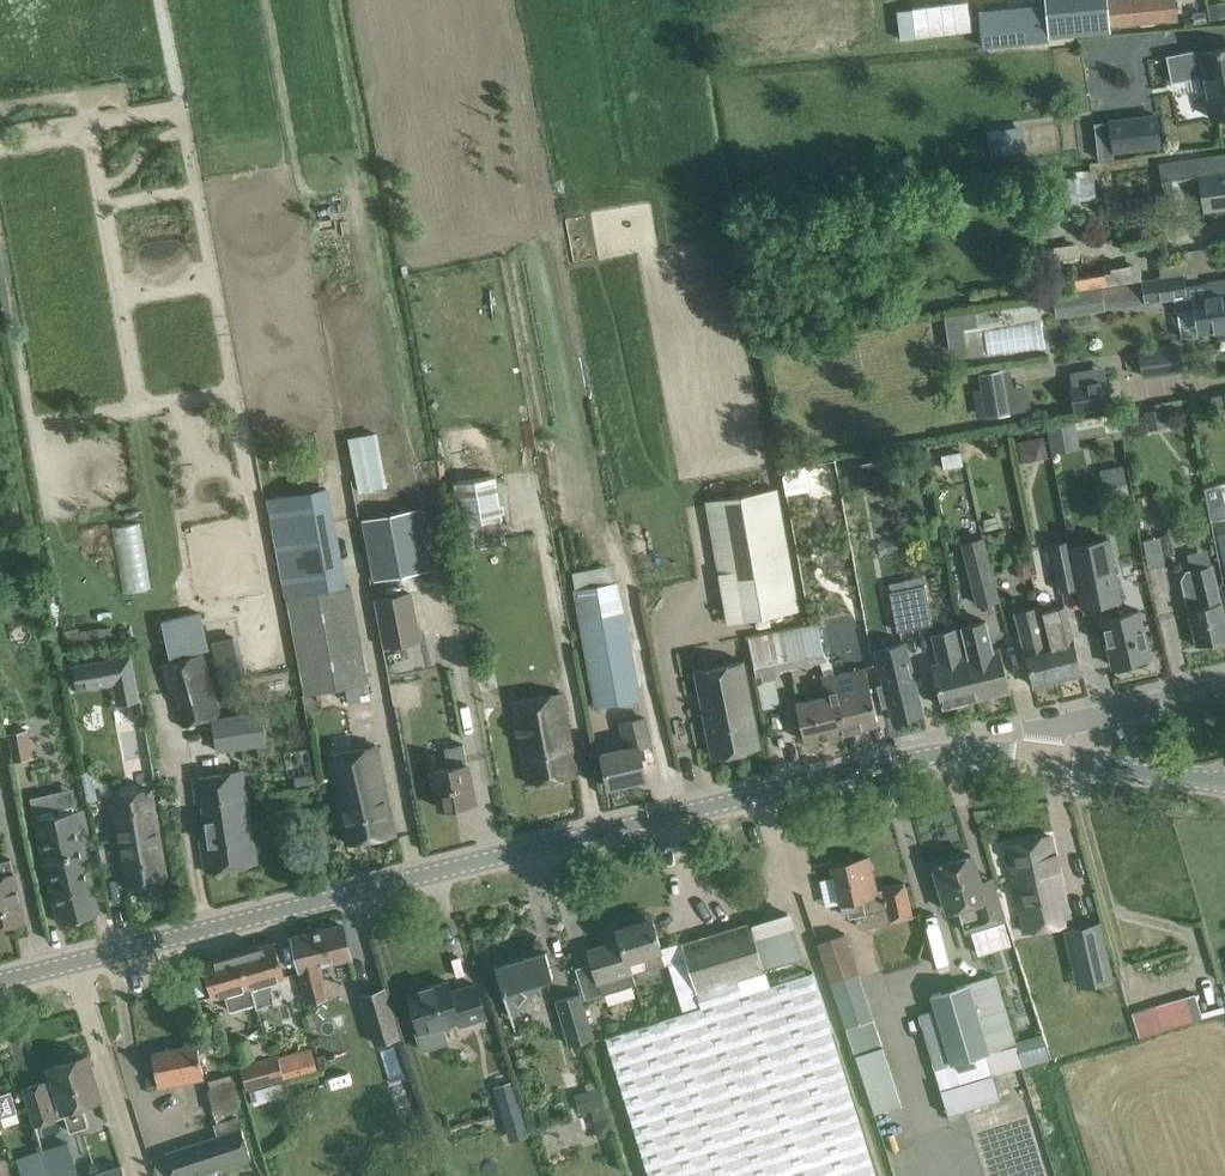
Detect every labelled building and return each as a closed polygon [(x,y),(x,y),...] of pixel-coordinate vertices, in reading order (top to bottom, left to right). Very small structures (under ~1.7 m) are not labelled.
[(990,14),(989,0),(959,0),(959,15),(990,14)] [(1049,34),(1120,28),(1119,23),(1177,16),(1175,0),(1111,0),(1109,0),(1108,0),(1046,0),(1049,34)] [(1209,4),(1212,18),(1224,16),(1224,6),(1224,1),(1209,4)] [(1200,51),(1200,53),(1195,54),(1194,49),(1166,54),(1171,81),(1198,76),(1200,87),(1206,86),(1212,117),(1224,115),(1224,47),(1200,51)] [(1162,146),(1158,111),(1109,118),(1109,121),(1114,152),(1162,146)] [(988,130),(991,153),(1027,148),(1024,125),(988,130)] [(1148,154),(1090,162),(1091,168),(1091,171),(1093,171),(1149,163),(1148,154)] [(1158,163),(1161,187),(1166,186),(1169,204),(1185,201),(1183,183),(1201,180),(1205,211),(1224,209),(1224,154),(1158,163)] [(1076,170),(1080,200),(1097,198),(1093,171),(1091,171),(1091,168),(1076,170)] [(1160,260),(1162,276),(1185,273),(1185,272),(1218,268),(1215,246),(1185,251),(1186,257),(1160,260)] [(1162,276),(1056,292),(1059,315),(1176,297),(1178,310),(1196,307),(1200,332),(1224,329),(1224,279),(1208,281),(1210,290),(1188,294),(1185,273),(1162,276)] [(964,338),(948,340),(949,350),(966,347),(964,338)] [(1137,349),(1141,377),(1183,371),(1179,343),(1137,349)] [(1028,382),(1012,383),(1011,368),(972,370),(975,414),(1030,411),(1028,382)] [(1109,376),(1071,383),(1075,412),(1114,406),(1109,376)] [(482,387),(442,394),(470,557),(509,550),(482,387)] [(1143,411),(1147,430),(1168,425),(1164,406),(1143,411)] [(1115,412),(1049,424),(1052,442),(1118,430),(1115,412)] [(1044,435),(1017,440),(1021,461),(1048,456),(1044,435)] [(961,450),(941,454),(944,468),(964,464),(961,450)] [(873,460),(851,464),(855,487),(876,483),(873,460)] [(808,464),(788,467),(784,468),(788,493),(812,489),(808,464)] [(1125,464),(1101,469),(1106,497),(1131,493),(1125,464)] [(1221,484),(1204,488),(1212,519),(1224,516),(1224,501),(1221,484)] [(270,499),(288,596),(346,585),(328,488),(270,499)] [(796,610),(800,610),(778,488),(707,500),(729,622),(796,610)] [(362,519),(362,521),(373,580),(430,569),(418,509),(417,508),(362,519)] [(998,514),(984,517),(986,528),(1000,525),(998,514)] [(140,520),(112,526),(124,591),(152,586),(140,520)] [(1162,534),(1144,537),(1148,566),(1167,563),(1162,534)] [(962,541),(978,604),(999,598),(983,535),(962,541)] [(1072,545),(1077,588),(1082,607),(1099,604),(1102,619),(1107,642),(1113,665),(1150,656),(1145,633),(1139,610),(1121,614),(1117,601),(1123,599),(1108,536),(1072,545)] [(1077,588),(1072,545),(1071,540),(1051,543),(1061,591),(1077,588)] [(1184,587),(1189,609),(1188,609),(1196,645),(1224,638),(1224,615),(1209,550),(1189,555),(1193,569),(1187,570),(1181,577),(1184,587)] [(576,588),(595,707),(642,699),(623,581),(576,588)] [(346,585),(288,596),(307,695),(369,683),(351,584),(346,585)] [(927,584),(908,587),(916,627),(934,624),(927,584)] [(899,630),(916,627),(908,587),(892,590),(899,630)] [(412,593),(376,599),(385,648),(421,641),(412,593)] [(1047,643),(1049,642),(1039,604),(1015,610),(1033,685),(1060,678),(1055,659),(1051,660),(1047,643)] [(1050,642),(1049,642),(1047,643),(1051,660),(1055,659),(1060,678),(1082,673),(1065,604),(1042,610),(1050,642)] [(169,653),(209,644),(202,612),(162,621),(169,653)] [(988,618),(962,625),(969,654),(979,698),(1010,690),(999,644),(994,645),(988,618)] [(830,660),(819,622),(749,636),(757,681),(778,677),(776,670),(821,661),(825,673),(834,672),(833,666),(830,660)] [(944,706),(979,698),(969,654),(965,655),(958,627),(932,634),(938,659),(933,660),(944,706)] [(922,713),(916,690),(905,644),(877,651),(885,682),(877,684),(882,704),(889,702),(894,720),(922,713)] [(208,649),(170,658),(160,660),(168,692),(173,691),(180,725),(213,718),(218,748),(268,741),(263,703),(251,705),(252,712),(223,716),(208,649)] [(130,653),(72,663),(77,688),(112,682),(134,678),(130,653)] [(743,659),(695,669),(708,732),(713,756),(760,747),(744,667),(743,659)] [(388,671),(397,705),(419,699),(410,665),(388,671)] [(865,665),(831,673),(840,709),(836,710),(842,731),(878,723),(865,665)] [(497,668),(474,672),(478,693),(500,689),(497,668)] [(542,671),(530,673),(531,683),(544,681),(542,671)] [(804,740),(842,731),(836,710),(840,709),(831,673),(822,675),(826,692),(795,700),(804,740)] [(577,774),(573,750),(565,694),(515,701),(527,782),(577,774)] [(651,742),(645,719),(644,717),(623,722),(628,744),(601,750),(609,785),(646,777),(639,745),(651,742)] [(33,756),(29,729),(8,732),(13,759),(33,756)] [(475,800),(464,745),(448,748),(442,743),(428,746),(424,751),(428,769),(433,772),(440,807),(475,800)] [(330,757),(342,819),(347,843),(394,833),(381,769),(381,768),(377,747),(330,757)] [(256,862),(252,839),(240,770),(197,778),(201,804),(205,803),(207,815),(197,821),(206,871),(256,862)] [(314,772),(296,776),(297,785),(316,782),(314,772)] [(102,774),(86,777),(90,796),(105,793),(102,774)] [(167,878),(162,855),(151,790),(111,797),(126,886),(167,878)] [(91,842),(85,819),(83,810),(36,820),(58,922),(99,913),(84,844),(91,842)] [(1068,926),(1055,858),(1050,835),(1006,843),(1024,935),(1068,926)] [(1007,921),(1005,915),(993,877),(980,881),(971,854),(934,865),(948,907),(954,905),(964,934),(1007,921)] [(912,916),(907,891),(905,881),(883,886),(884,891),(877,892),(869,856),(831,865),(843,918),(855,915),(858,924),(861,927),(912,916)] [(20,897),(11,858),(0,861),(0,926),(25,920),(20,897)] [(696,989),(737,976),(764,968),(750,921),(682,942),(682,941),(661,947),(652,918),(617,929),(621,940),(589,950),(602,994),(636,983),(631,969),(634,968),(631,960),(645,956),(648,964),(649,969),(686,957),(689,967),(696,989)] [(1098,923),(1070,929),(1076,957),(1104,951),(1098,923)] [(351,959),(348,948),(343,924),(293,937),(309,1002),(331,997),(323,966),(351,959)] [(818,941),(855,1053),(882,1044),(845,932),(818,941)] [(275,942),(239,952),(254,1003),(256,1002),(257,1006),(277,1000),(272,980),(284,976),(275,942)] [(511,1017),(512,1016),(545,978),(553,975),(546,951),(496,966),(511,1017)] [(231,1009),(254,1003),(239,952),(203,962),(213,996),(226,992),(231,1009)] [(701,1006),(606,1036),(650,1175),(878,1175),(815,971),(742,993),(701,1006)] [(996,974),(968,983),(931,993),(936,1008),(918,1013),(948,1113),(1000,1098),(997,1090),(1002,1088),(999,1077),(995,1078),(987,1052),(1017,1043),(996,974)] [(701,1006),(742,993),(737,976),(696,989),(701,1006)] [(448,1041),(443,1024),(458,1020),(460,1024),(486,1016),(483,1006),(476,983),(451,991),(448,980),(408,992),(419,1029),(415,1030),(421,1050),(448,1041)] [(377,1044),(400,1037),(386,987),(362,994),(377,1044)] [(580,992),(557,999),(570,1044),(593,1037),(580,992)] [(1195,997),(1132,1016),(1140,1041),(1203,1022),(1195,997)] [(1042,1033),(1017,1041),(1025,1067),(1050,1059),(1042,1033)] [(197,1043),(152,1052),(158,1086),(204,1077),(197,1043)] [(882,1044),(855,1053),(875,1112),(902,1103),(882,1044)] [(286,1076),(318,1067),(312,1045),(280,1054),(286,1076)] [(48,1066),(56,1090),(49,1092),(46,1080),(24,1087),(36,1124),(57,1117),(56,1113),(64,1110),(70,1131),(89,1125),(82,1104),(101,1098),(87,1054),(82,1056),(81,1052),(76,1050),(67,1053),(65,1058),(66,1061),(48,1066)] [(279,1053),(271,1055),(242,1063),(249,1089),(287,1078),(286,1076),(279,1053)] [(232,1084),(209,1089),(214,1112),(237,1107),(232,1084)] [(602,1086),(576,1093),(581,1113),(607,1106),(602,1086)] [(519,1108),(499,1114),(503,1129),(524,1123),(519,1108)] [(245,1138),(237,1116),(215,1123),(219,1136),(166,1154),(174,1175),(198,1175),(200,1175),(220,1175),(218,1170),(251,1159),(249,1151),(245,1138)] [(600,1137),(614,1133),(610,1118),(596,1122),(600,1137)] [(47,1167),(50,1175),(80,1175),(69,1141),(42,1149),(47,1167)] [(119,1165),(83,1175),(122,1175),(119,1165)] [(47,1167),(26,1174),(26,1175),(50,1175),(47,1167)]
